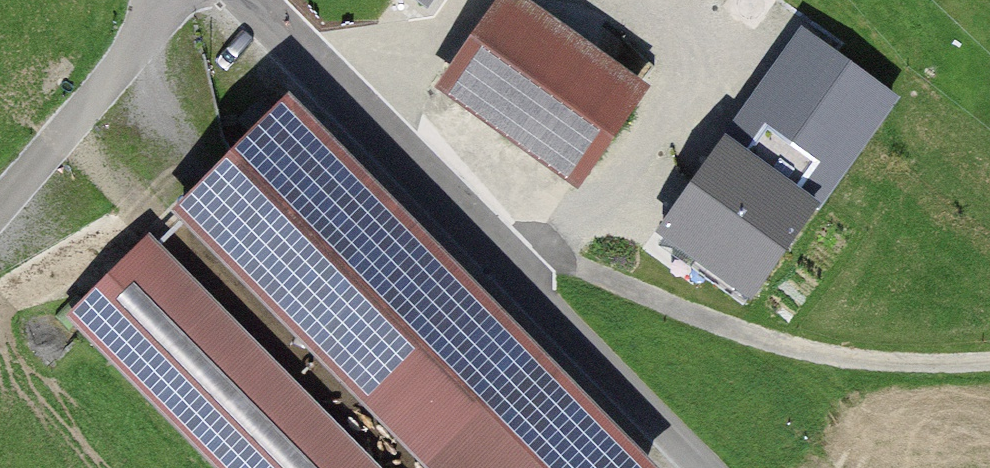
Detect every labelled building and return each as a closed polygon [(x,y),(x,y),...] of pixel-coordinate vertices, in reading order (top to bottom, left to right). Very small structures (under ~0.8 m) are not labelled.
[(421,19),(435,0),(395,0),(421,19)] [(514,0),(498,0),(436,91),(575,185),(642,87),(514,0)] [(283,63),(161,183),(442,467),(666,467),(674,460),(283,63)] [(724,167),(711,159),(651,244),(757,317),(819,228),(774,197),(811,144),(763,111),(724,167)] [(135,208),(51,290),(226,467),(390,467),(135,208)]
